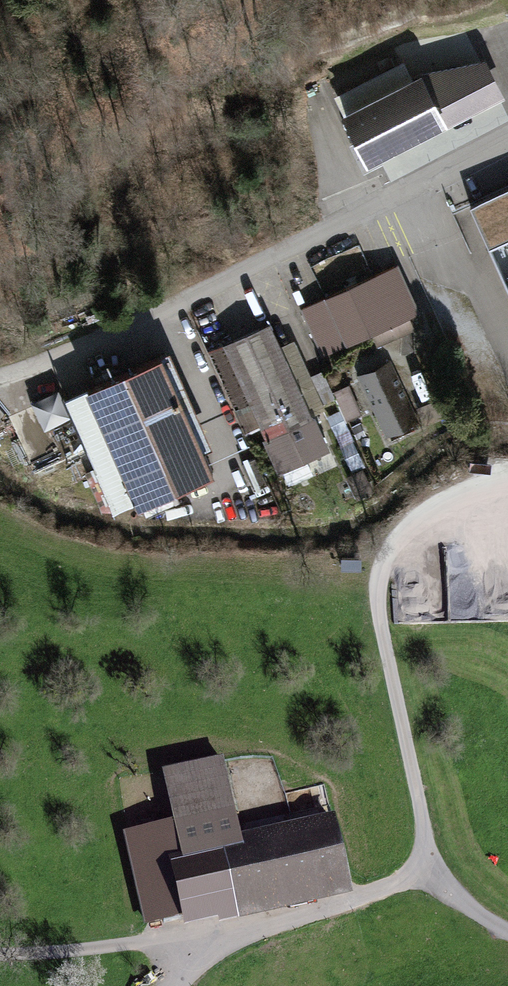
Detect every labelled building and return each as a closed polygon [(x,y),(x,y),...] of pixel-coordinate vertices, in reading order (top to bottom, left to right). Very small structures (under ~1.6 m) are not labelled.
[(506,113),(484,58),(413,86),(405,65),(331,95),(362,171),(506,113)] [(469,213),(472,222),(507,307),(507,197),(469,213)] [(428,313),(408,267),(305,313),(325,359),(428,313)] [(275,326),(224,348),(281,475),(331,452),(315,416),(327,411),(296,343),(285,348),(275,326)] [(169,359),(94,392),(144,506),(219,473),(169,359)] [(393,365),(360,380),(388,444),(422,429),(393,365)] [(348,385),(333,392),(347,421),(362,414),(348,385)] [(54,408),(14,426),(38,480),(78,462),(54,408)] [(257,464),(245,467),(252,492),(264,489),(257,464)] [(229,763),(167,777),(180,834),(242,820),(229,763)] [(325,791),(290,799),(294,817),(329,809),(325,791)] [(358,893),(341,819),(204,850),(205,857),(187,861),(184,848),(156,855),(164,890),(187,884),(194,913),(217,907),(220,924),(358,893)]
